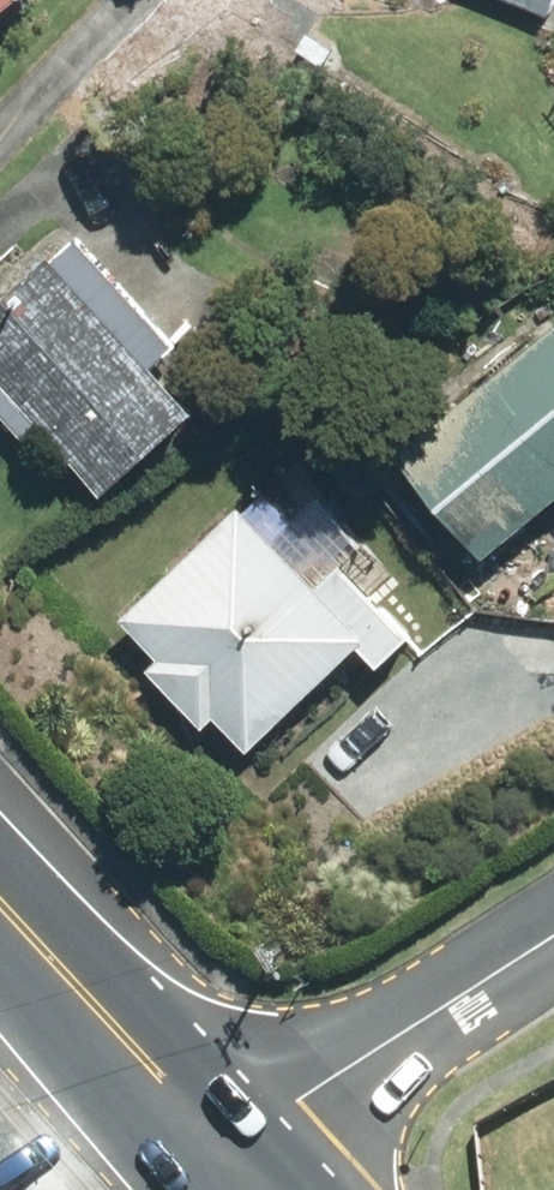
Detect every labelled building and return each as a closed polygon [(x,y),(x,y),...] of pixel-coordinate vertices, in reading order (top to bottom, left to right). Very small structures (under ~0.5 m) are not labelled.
[(29,0),(0,0),(0,24),(29,0)] [(549,27),(553,15),(553,0),(486,0),(549,27)] [(18,406),(3,420),(32,451),(46,438),(112,511),(203,427),(159,378),(186,354),(88,247),(60,273),(55,266),(0,317),(0,386),(18,406)] [(407,475),(492,574),(553,520),(553,349),(407,475)] [(246,519),(127,629),(167,672),(155,683),(207,741),(220,728),(253,764),(352,672),(367,688),(379,677),(386,684),(417,656),(344,577),(368,555),(328,511),(280,556),(246,519)]
